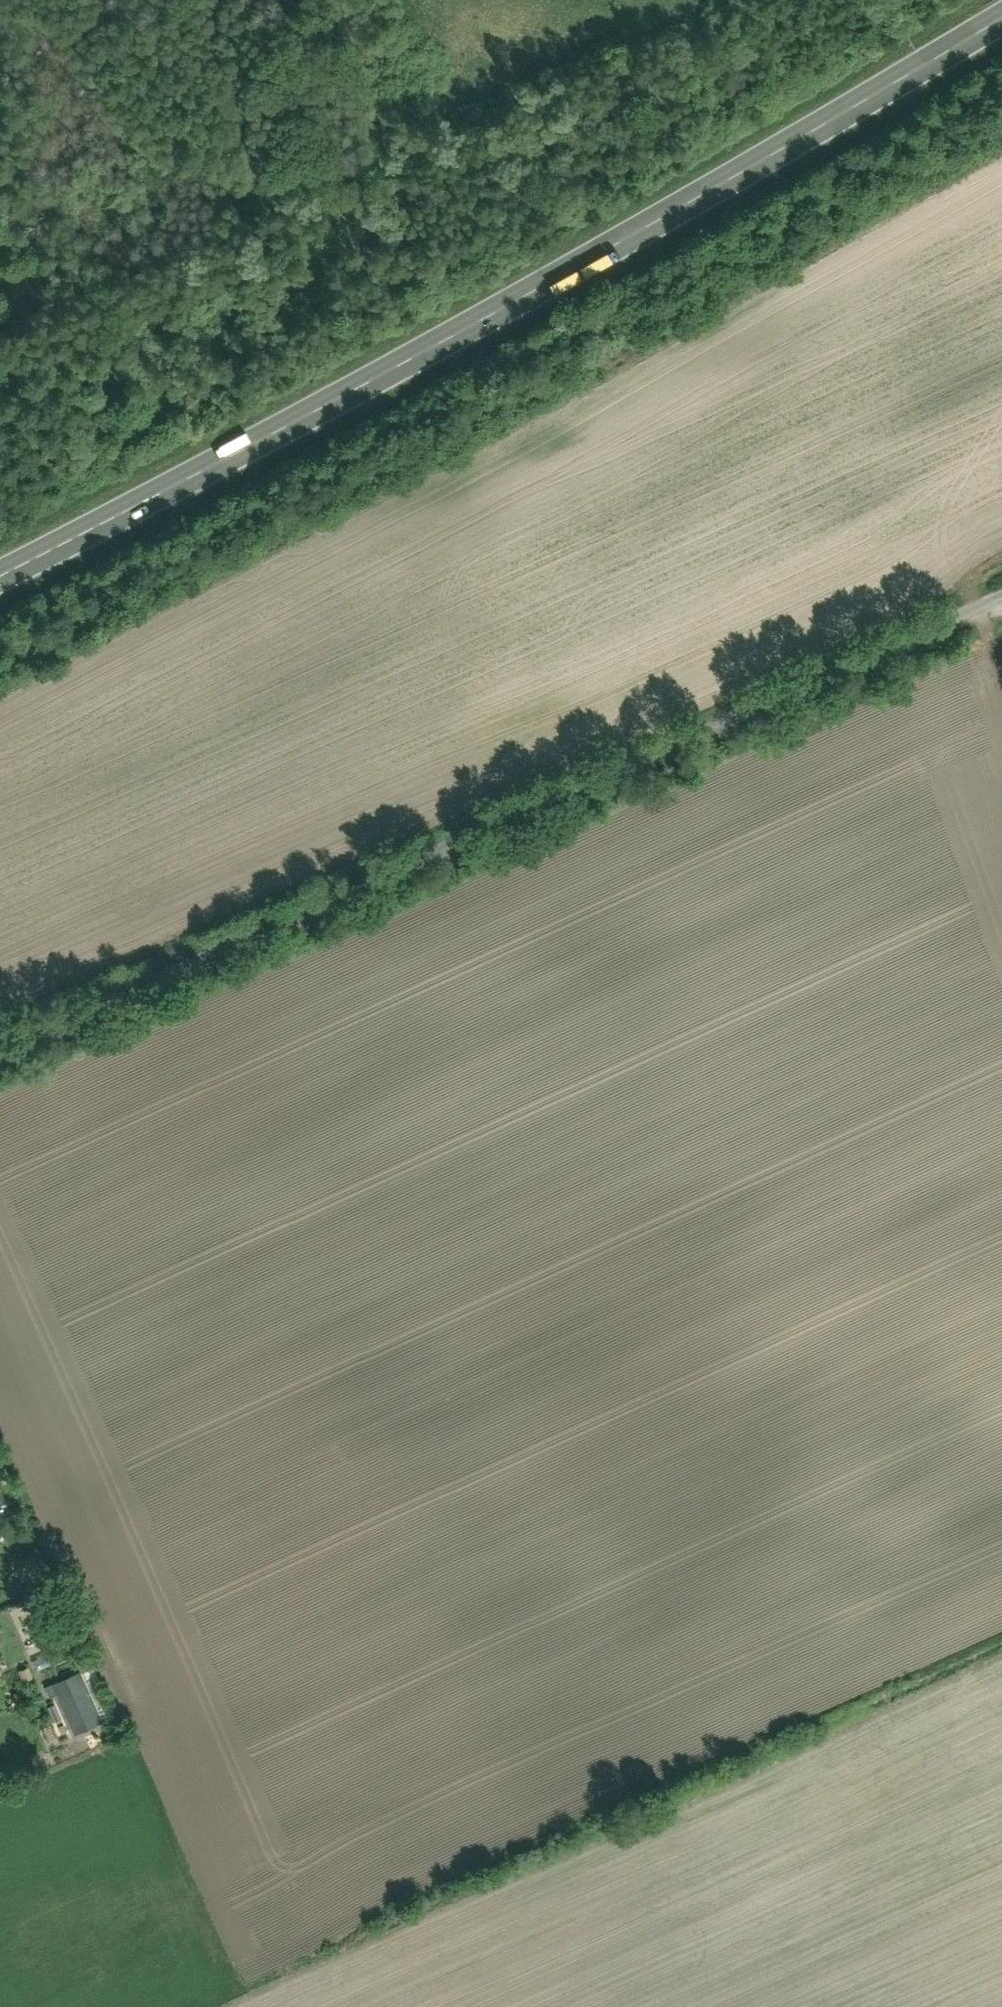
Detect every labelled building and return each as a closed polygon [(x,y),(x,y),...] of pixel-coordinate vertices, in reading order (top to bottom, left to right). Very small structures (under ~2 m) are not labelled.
[(44,1686),(50,1699),(55,1696),(72,1735),(102,1723),(79,1671),(44,1686)]
